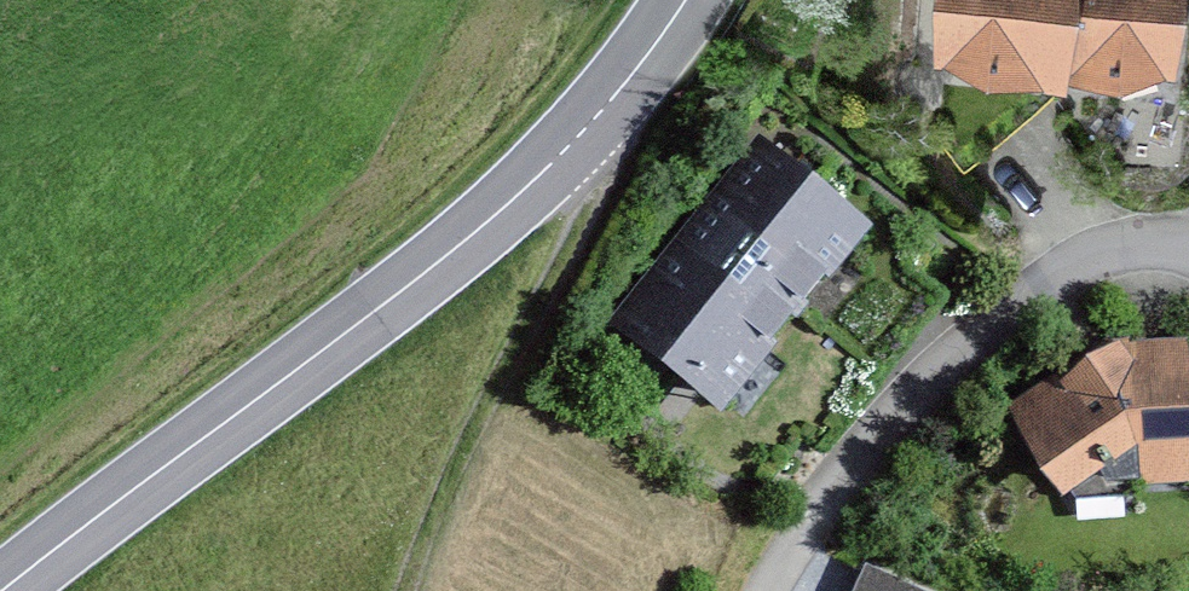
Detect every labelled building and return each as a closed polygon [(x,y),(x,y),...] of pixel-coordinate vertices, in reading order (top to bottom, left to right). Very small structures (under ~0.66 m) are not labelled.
[(987,67),(1053,73),(1059,0),(950,0),(946,49),(988,53),(987,67)] [(1169,0),(1059,0),(1053,73),(1056,66),(1121,72),(1122,57),(1164,61),(1169,0)] [(855,230),(761,154),(700,230),(794,305),(825,268),(855,230)] [(624,323),(718,399),(756,352),(794,305),(700,230),(624,323)] [(1188,475),(1178,351),(1130,355),(1123,344),(1020,419),(1064,484),(1097,461),(1109,481),(1188,475)] [(871,574),(863,590),(908,590),(871,574)]
